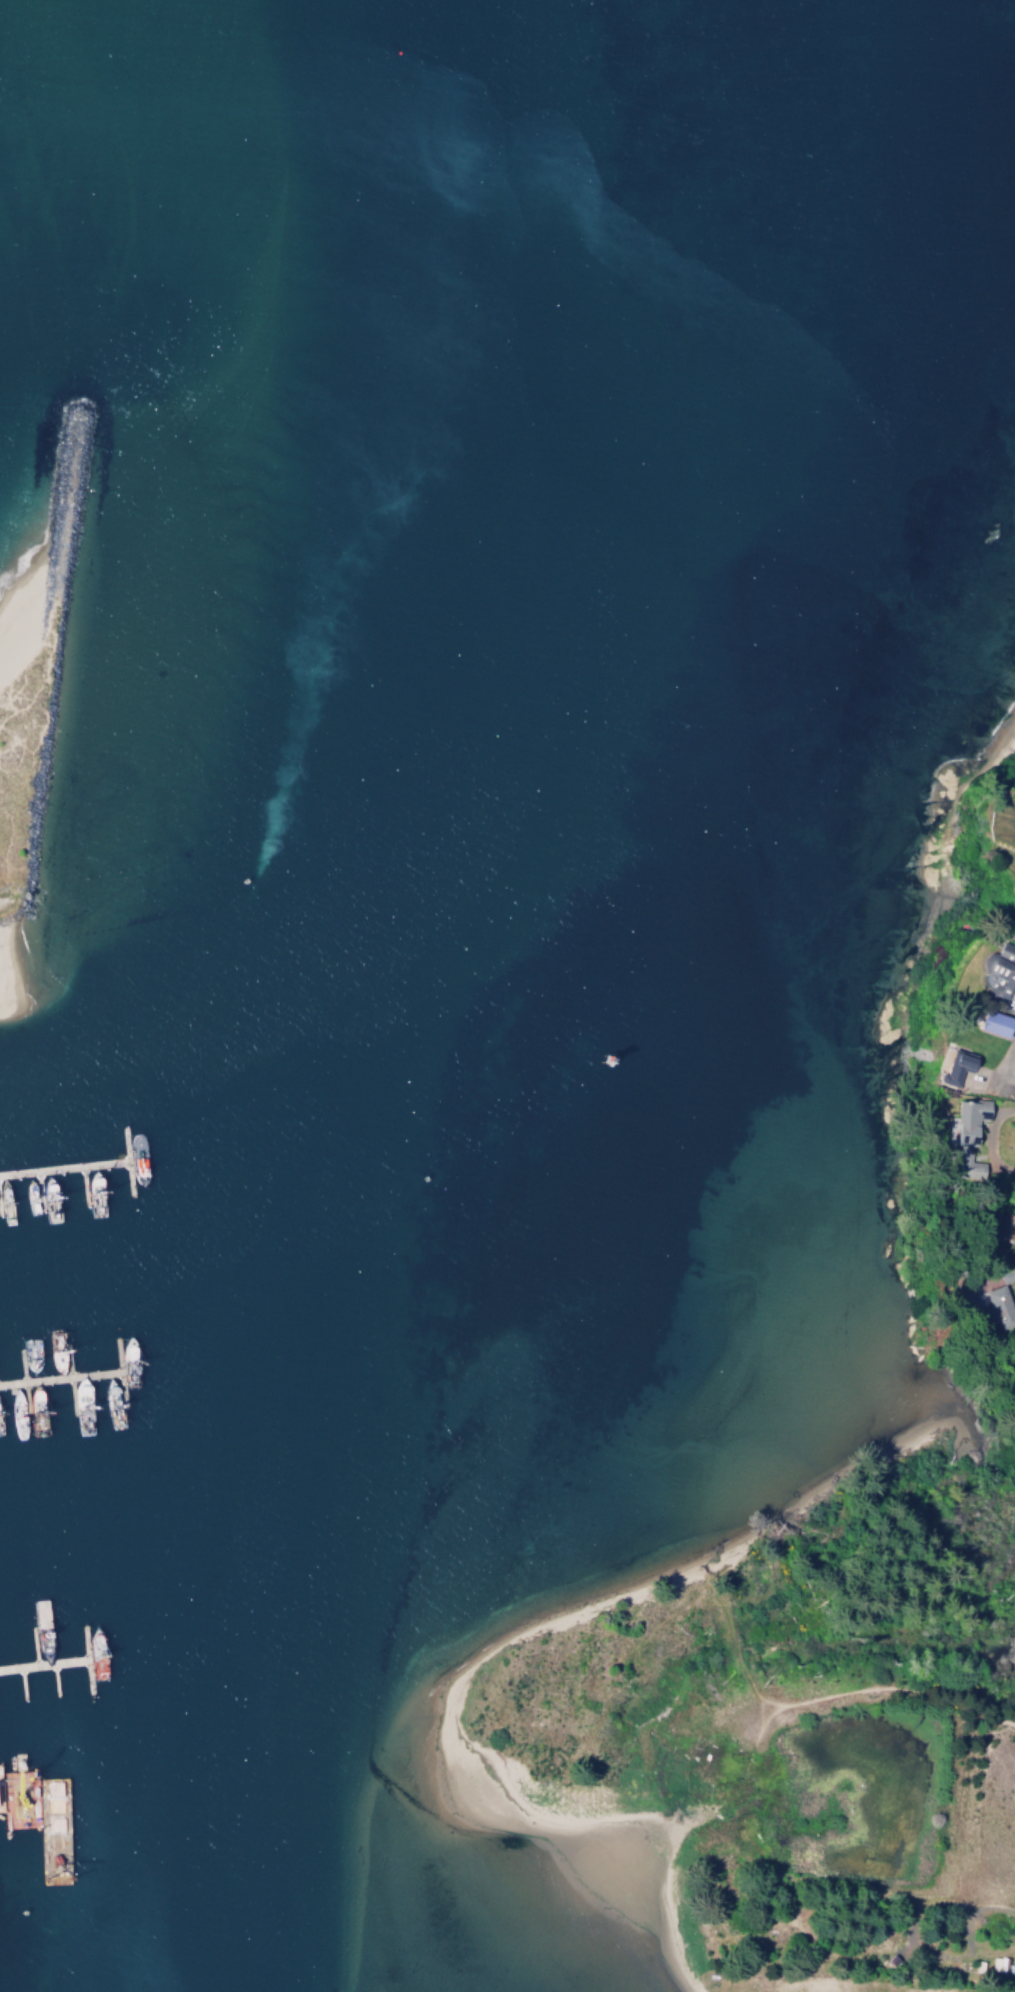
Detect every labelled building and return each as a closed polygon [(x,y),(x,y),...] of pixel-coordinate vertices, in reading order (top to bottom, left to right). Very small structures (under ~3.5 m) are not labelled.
[(1000,937),(1014,944),(1014,1006),(993,1001),(990,999),(988,996),(986,993),(986,988),(987,984),(989,982),(992,980),(995,979),(998,979),(1001,973),(987,967),(984,965),(981,963),(980,960),(980,956),(982,953),(984,951),(987,949),(990,949),(995,949),(1000,937)] [(1010,1037),(1014,1017),(985,1011),(980,1031),(1010,1037)] [(950,1044),(974,1051),(969,1067),(960,1064),(955,1082),(936,1076),(938,1068),(943,1069),(950,1044)] [(954,1095),(970,1097),(970,1094),(988,1096),(986,1115),(975,1114),(972,1141),(968,1141),(966,1158),(982,1159),(980,1175),(950,1172),(954,1139),(951,1139),(953,1121),(951,1120),(954,1095)]
